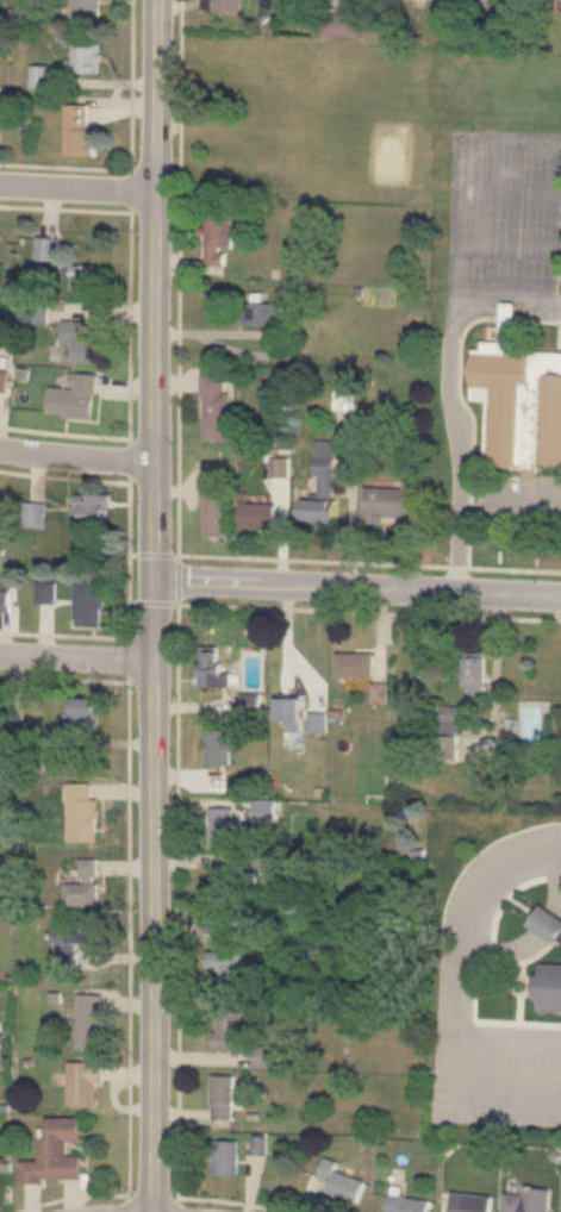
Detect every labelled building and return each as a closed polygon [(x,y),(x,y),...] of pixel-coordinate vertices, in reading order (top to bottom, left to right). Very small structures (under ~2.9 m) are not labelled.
[(74,18),(100,18),(100,0),(74,0),(74,18)] [(214,13),(241,13),(241,0),(215,0),(214,13)] [(71,71),(99,71),(99,44),(71,44),(71,71)] [(96,155),(96,130),(89,130),(89,104),(67,104),(67,155),(96,155)] [(231,217),(207,217),(207,264),(231,264),(231,217)] [(58,237),(36,237),(36,260),(58,260),(58,237)] [(99,292),(99,264),(73,264),(73,292),(99,292)] [(283,325),(283,301),(250,301),(250,325),(283,325)] [(516,307),(505,307),(504,343),(485,342),(485,351),(475,350),(473,389),(491,389),(488,467),(560,469),(560,353),(515,351),(516,307)] [(99,321),(64,320),(64,343),(76,343),(76,361),(98,361),(99,321)] [(0,369),(0,395),(7,396),(11,370),(0,369)] [(98,374),(73,373),(71,388),(50,387),(49,416),(95,418),(98,374)] [(230,439),(230,374),(202,374),(204,439),(230,439)] [(336,442),(318,442),(317,498),(303,498),(303,521),(336,521),(336,442)] [(423,481),(404,481),(404,488),(364,487),(364,519),(422,520),(423,481)] [(205,536),(227,536),(227,487),(205,487),(205,536)] [(110,493),(74,493),(74,520),(110,520),(110,493)] [(25,526),(45,526),(45,502),(25,502),(25,526)] [(242,502),(242,530),(276,530),(276,502),(242,502)] [(104,580),(76,580),(76,626),(104,626),(104,580)] [(39,582),(39,605),(57,605),(57,582),(39,582)] [(11,588),(0,588),(0,614),(12,613),(11,588)] [(231,668),(222,668),(222,648),(201,648),(201,685),(231,685),(231,668)] [(374,652),(337,651),(336,675),(373,676),(374,652)] [(463,654),(463,691),(485,691),(485,654),(463,654)] [(260,693),(243,693),(243,708),(260,708),(260,693)] [(301,696),(276,695),(276,719),(287,720),(287,729),(301,729),(301,696)] [(73,725),(99,725),(99,696),(73,696),(73,725)] [(457,704),(440,704),(440,756),(457,756),(457,704)] [(325,712),(310,712),(310,731),(325,731),(325,712)] [(207,763),(231,763),(231,729),(207,729),(207,763)] [(98,841),(98,782),(68,782),(68,841),(98,841)] [(211,846),(237,846),(237,806),(211,806),(211,846)] [(280,874),(280,855),(262,855),(262,874),(280,874)] [(64,905),(98,905),(98,858),(81,858),(81,883),(64,883),(64,905)] [(218,901),(244,901),(244,881),(250,881),(250,873),(244,873),(244,863),(218,863),(218,901)] [(542,904),(529,924),(555,943),(559,939),(560,936),(560,917),(542,904)] [(57,943),(99,943),(99,919),(74,919),(74,929),(57,929),(57,943)] [(229,924),(207,924),(207,947),(229,947),(229,924)] [(207,951),(207,970),(222,970),(222,980),(242,980),(242,951),(207,951)] [(540,962),(536,1010),(560,1011),(560,964),(540,962)] [(101,994),(77,994),(77,1048),(101,1048),(101,994)] [(241,1011),(214,1011),(214,1050),(241,1050),(241,1011)] [(68,1105),(98,1105),(98,1061),(68,1061),(68,1105)] [(211,1075),(211,1119),(233,1119),(233,1075),(211,1075)] [(81,1180),(81,1155),(67,1155),(67,1141),(80,1141),(80,1117),(40,1117),(40,1161),(19,1161),(19,1180),(81,1180)] [(213,1174),(238,1174),(238,1141),(213,1141),(213,1174)] [(336,1170),(339,1162),(324,1156),(317,1177),(329,1181),(325,1192),(357,1204),(366,1180),(336,1170)] [(551,1191),(503,1188),(502,1211),(551,1211),(551,1191)] [(463,1192),(462,1204),(450,1202),(449,1211),(489,1211),(491,1195),(463,1192)] [(431,1199),(389,1193),(386,1211),(429,1211),(431,1199)]
